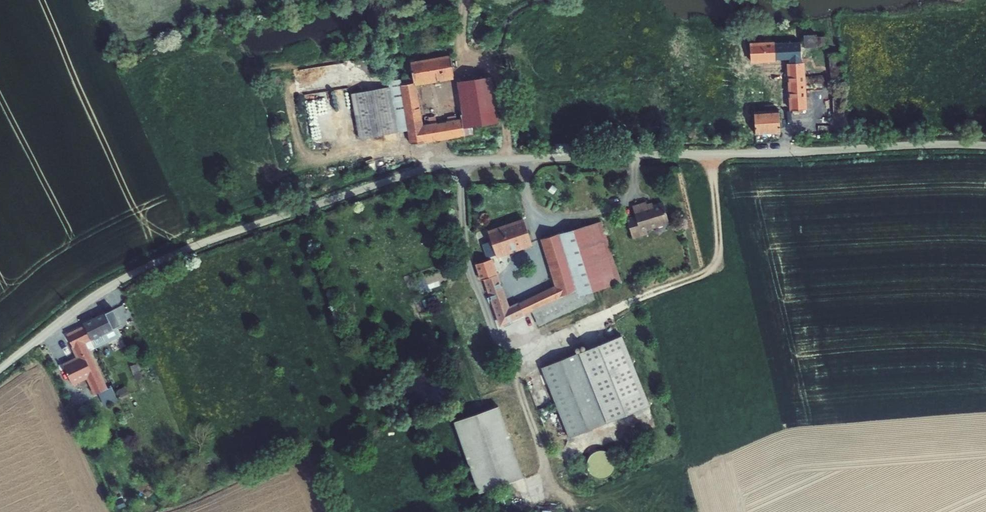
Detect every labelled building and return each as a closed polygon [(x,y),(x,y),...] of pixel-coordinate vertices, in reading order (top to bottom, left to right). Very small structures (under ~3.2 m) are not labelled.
[(827,46),(827,34),(805,33),(804,46),(827,46)] [(755,50),(756,65),(783,63),(782,49),(755,50)] [(411,130),(413,144),(440,140),(437,124),(423,127),(417,84),(456,78),(453,58),(413,64),(415,77),(403,79),(408,115),(411,130)] [(809,68),(795,68),(797,114),(811,114),(809,68)] [(474,127),(501,122),(493,76),(458,81),(464,120),(466,128),(474,127)] [(357,138),(397,132),(395,116),(408,115),(403,79),(389,81),(390,88),(351,93),(357,138)] [(395,116),(397,132),(411,130),(408,115),(395,116)] [(785,115),(759,115),(760,137),(786,137),(785,115)] [(446,123),(449,138),(475,134),(474,127),(466,128),(464,120),(446,123)] [(449,138),(446,123),(437,124),(440,140),(449,138)] [(623,216),(628,233),(638,230),(637,226),(665,217),(659,198),(643,202),(642,197),(628,201),(632,213),(623,216)] [(489,240),(493,252),(530,240),(524,219),(486,232),(489,240)] [(598,219),(584,223),(603,283),(618,278),(598,219)] [(603,283),(584,223),(560,231),(579,289),(580,291),(583,290),(591,287),(603,283)] [(530,311),(541,305),(579,289),(560,231),(540,237),(555,284),(525,298),(530,311)] [(493,252),(489,240),(478,243),(482,256),(493,252)] [(484,279),(500,324),(522,314),(517,301),(506,306),(489,259),(475,264),(480,280),(484,279)] [(596,300),(591,287),(583,290),(588,303),(596,300)] [(506,339),(588,303),(583,290),(580,291),(579,289),(541,305),(545,315),(533,320),(530,311),(522,314),(500,324),(506,339)] [(525,298),(517,301),(522,314),(530,311),(525,298)] [(541,305),(530,311),(533,320),(545,315),(541,305)] [(83,323),(84,325),(91,341),(95,349),(120,337),(116,328),(121,326),(113,310),(106,314),(105,312),(83,323)] [(86,344),(91,341),(84,325),(66,334),(72,347),(71,348),(76,357),(62,364),(64,369),(71,382),(73,386),(86,380),(94,395),(100,393),(108,389),(90,351),(86,344)] [(650,403),(623,333),(542,365),(570,435),(650,403)] [(90,351),(95,349),(91,341),(86,344),(90,351)] [(143,370),(140,363),(137,364),(131,366),(130,366),(136,382),(143,379),(141,371),(143,370)] [(71,382),(64,369),(62,370),(68,383),(71,382)] [(125,386),(117,390),(121,398),(129,395),(125,386)] [(108,389),(100,393),(106,406),(118,401),(111,387),(108,389)] [(480,490),(524,474),(499,403),(480,410),(454,419),(480,490)] [(587,462),(601,479),(615,467),(601,451),(587,462)]
